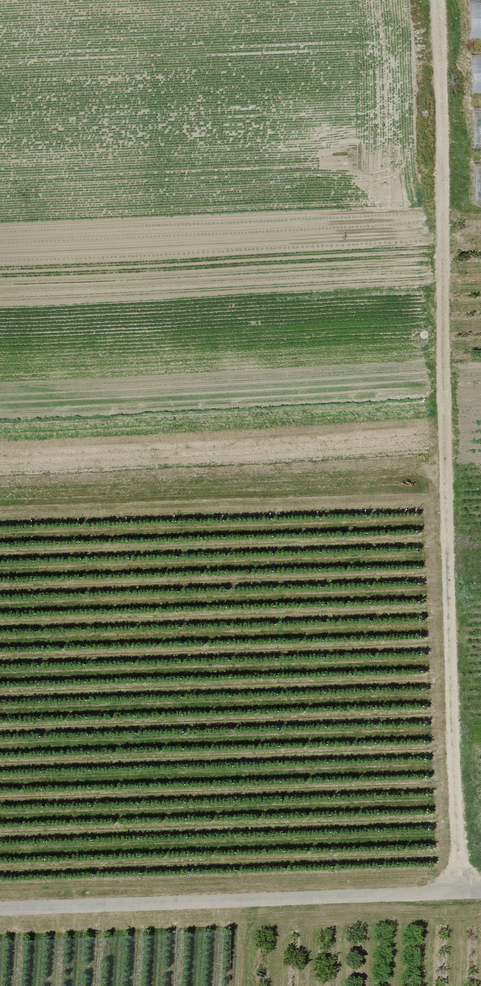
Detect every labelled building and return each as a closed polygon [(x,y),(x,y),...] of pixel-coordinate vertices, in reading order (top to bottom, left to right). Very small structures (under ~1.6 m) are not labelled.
[(471,36),(480,36),(480,1),(470,1),(471,36)] [(472,57),(473,93),(480,92),(480,57),(472,57)]
